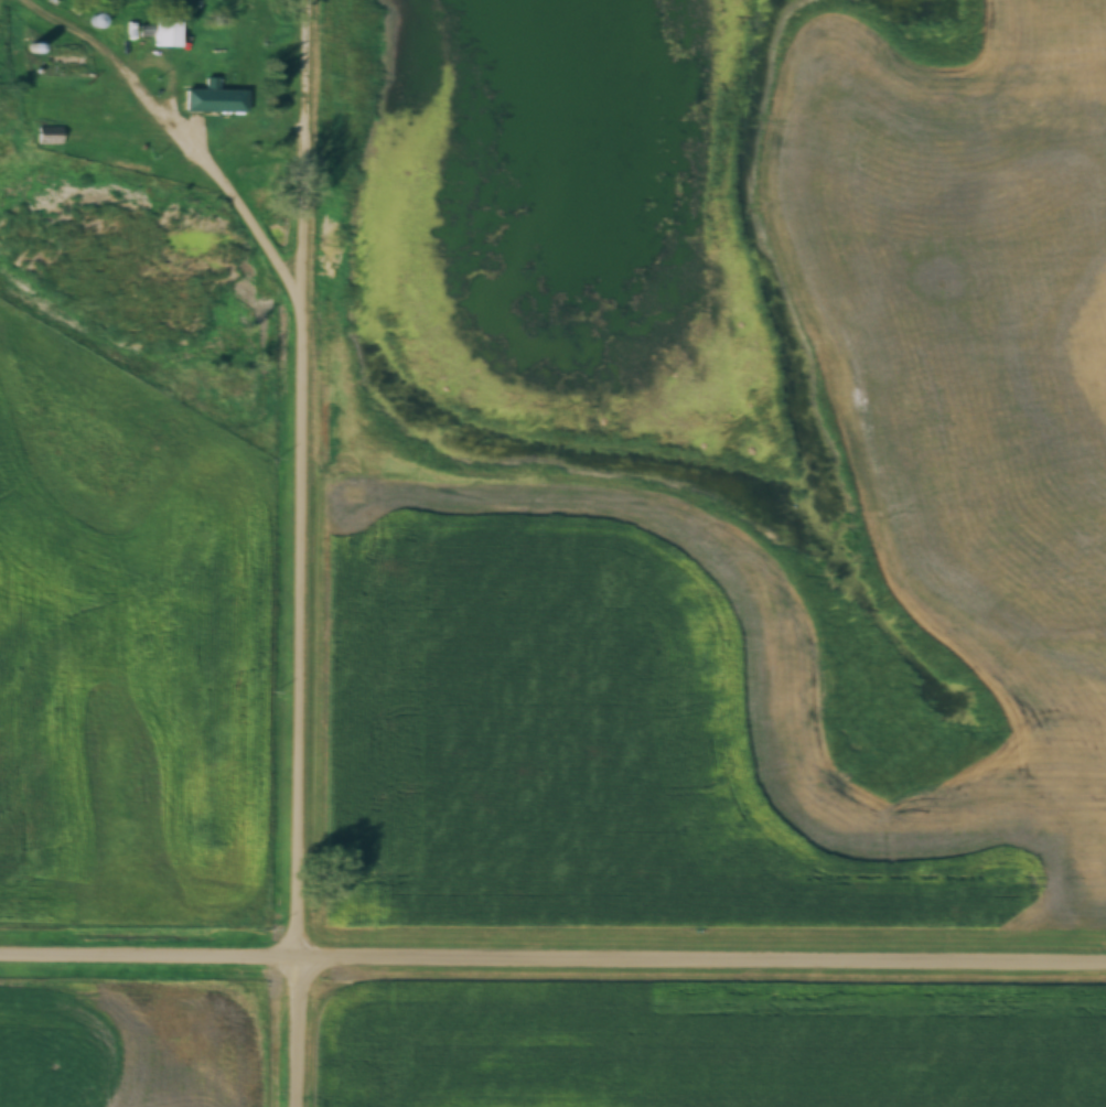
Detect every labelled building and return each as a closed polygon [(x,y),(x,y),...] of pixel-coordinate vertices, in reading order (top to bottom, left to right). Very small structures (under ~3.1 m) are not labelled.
[(153,48),(181,48),(181,17),(153,17),(153,48)] [(87,74),(87,41),(46,41),(46,74),(87,74)] [(247,113),(247,91),(218,90),(218,78),(205,78),(205,90),(184,89),(184,113),(247,113)]
